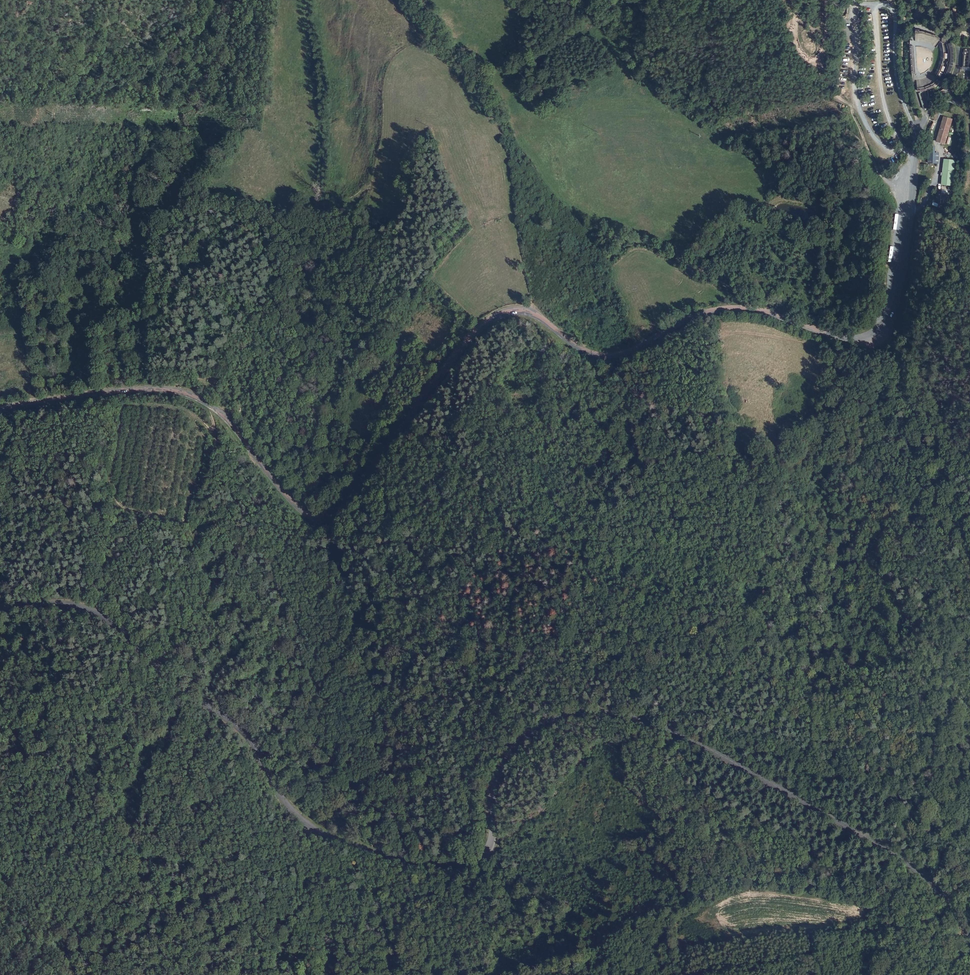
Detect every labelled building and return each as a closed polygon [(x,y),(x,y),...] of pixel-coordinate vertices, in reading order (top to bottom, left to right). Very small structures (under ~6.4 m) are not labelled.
[(913,38),(930,43),(928,49),(934,51),(939,36),(916,29),(913,38)] [(951,119),(944,117),(942,124),(950,126),(951,119)] [(950,126),(942,124),(937,141),(945,143),(950,126)] [(955,161),(945,160),(943,172),(948,173),(947,178),(943,177),(942,184),(952,186),(955,161)]
